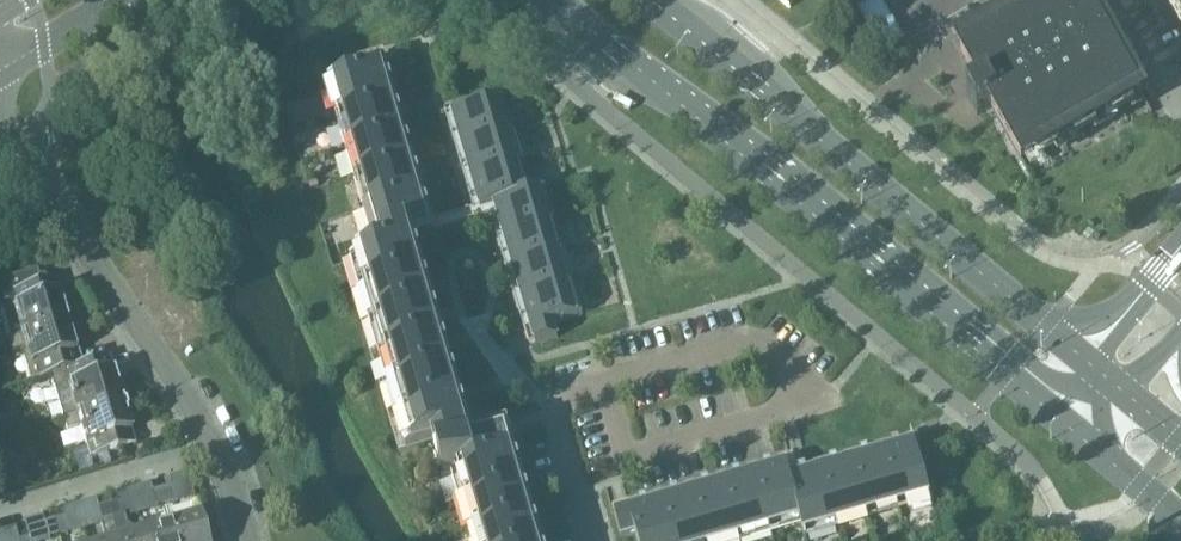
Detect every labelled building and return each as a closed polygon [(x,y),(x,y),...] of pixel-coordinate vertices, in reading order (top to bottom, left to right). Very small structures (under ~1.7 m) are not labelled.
[(868,25),(893,11),(887,0),(857,0),(855,1),(868,25)] [(962,54),(970,69),(974,76),(982,89),(968,97),(979,115),(992,108),(1022,161),(1044,148),(1063,138),(1082,127),(1101,117),(1119,106),(1142,94),(1108,33),(1100,19),(1089,0),(1058,0),(1054,2),(1052,3),(1041,9),(1022,20),(1003,31),(984,41),(980,44),(978,45),(962,54)] [(1180,24),(1180,0),(1168,0),(1180,24)] [(329,83),(338,115),(348,146),(357,177),(366,208),(375,241),(382,239),(384,238),(388,251),(361,259),(354,261),(345,264),(354,296),(363,327),(372,358),(382,389),(391,421),(400,453),(409,450),(416,448),(435,442),(444,474),(458,470),(467,501),(476,532),(479,540),(536,540),(529,516),(520,485),(510,452),(506,436),(484,443),(481,435),(471,429),(464,431),(456,401),(447,370),(437,339),(428,308),(419,276),(410,245),(406,232),(428,225),(418,193),(409,162),(400,130),(391,99),(382,68),(363,73),(362,73),(336,81),(329,83)] [(453,114),(471,177),(481,210),(495,206),(536,344),(558,337),(554,323),(577,317),(540,190),(526,194),(499,101),(453,114)] [(303,132),(297,134),(298,142),(305,140),(303,132)] [(40,284),(36,270),(0,281),(0,310),(9,340),(23,336),(69,323),(56,279),(40,284)] [(9,340),(13,353),(22,350),(31,381),(82,366),(82,364),(69,323),(23,336),(9,340)] [(82,366),(31,381),(31,382),(51,376),(64,418),(77,414),(77,415),(123,401),(110,357),(82,364),(82,366)] [(123,401),(77,415),(77,414),(64,418),(68,432),(81,427),(86,445),(92,443),(96,456),(136,445),(123,401)] [(638,540),(720,540),(800,518),(804,531),(930,495),(915,442),(791,478),(787,465),(615,515),(622,537),(636,533),(638,540)] [(162,488),(167,503),(176,500),(172,485),(162,488)] [(167,503),(162,488),(153,491),(157,506),(167,503)] [(118,501),(108,504),(113,518),(123,516),(118,501)] [(103,521),(113,518),(108,504),(99,507),(103,521)] [(172,522),(178,540),(208,540),(200,514),(172,522)] [(113,518),(119,540),(148,540),(145,530),(130,534),(124,515),(123,516),(113,518)] [(55,519),(59,534),(69,531),(65,516),(55,519)] [(107,540),(119,540),(113,518),(103,521),(101,522),(107,540)] [(59,534),(55,519),(45,522),(49,537),(59,534)] [(172,522),(145,530),(148,540),(178,540),(172,522)]
